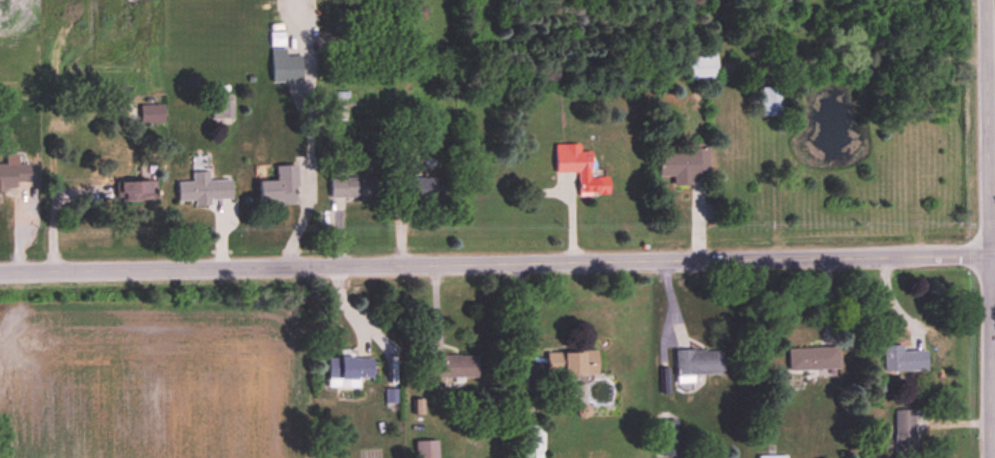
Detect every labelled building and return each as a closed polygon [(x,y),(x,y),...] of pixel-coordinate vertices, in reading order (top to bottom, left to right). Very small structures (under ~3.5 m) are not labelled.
[(296,59),(288,59),(288,42),(278,42),(278,86),(296,85),(296,59)] [(716,81),(716,48),(687,48),(688,81),(716,81)] [(761,88),(761,117),(782,117),(782,88),(761,88)] [(213,119),(233,119),(233,96),(213,96),(213,119)] [(140,124),(164,124),(164,106),(140,106),(140,124)] [(609,177),(590,178),(590,152),(579,152),(579,144),(555,144),(555,174),(579,174),(579,196),(609,196),(609,177)] [(658,177),(673,177),(673,186),(694,186),(694,178),(707,178),(707,151),(659,151),(658,177)] [(15,193),(15,185),(29,185),(29,165),(0,165),(0,193),(15,193)] [(297,167),(276,167),(276,182),(258,182),(258,203),(296,204),(297,167)] [(208,181),(208,172),(192,173),(192,182),(178,183),(178,202),(194,201),(194,204),(232,203),(231,180),(208,181)] [(331,178),(331,199),(376,199),(376,178),(331,178)] [(443,198),(443,179),(407,179),(407,198),(443,198)] [(150,199),(150,183),(128,183),(128,199),(150,199)] [(926,372),(926,352),(903,353),(902,347),(883,347),(884,374),(926,372)] [(838,348),(787,350),(788,372),(839,371),(838,348)] [(723,375),(722,350),(675,352),(676,384),(694,383),(694,376),(723,375)] [(546,375),(598,375),(598,353),(546,353),(546,375)] [(427,380),(477,380),(477,357),(427,357),(427,380)] [(328,388),(359,388),(359,379),(373,379),(373,359),(328,359),(328,388)] [(915,411),(894,411),(895,457),(915,457),(915,411)] [(543,425),(519,425),(519,457),(543,457),(543,425)] [(438,442),(416,442),(416,457),(438,457),(438,442)]
